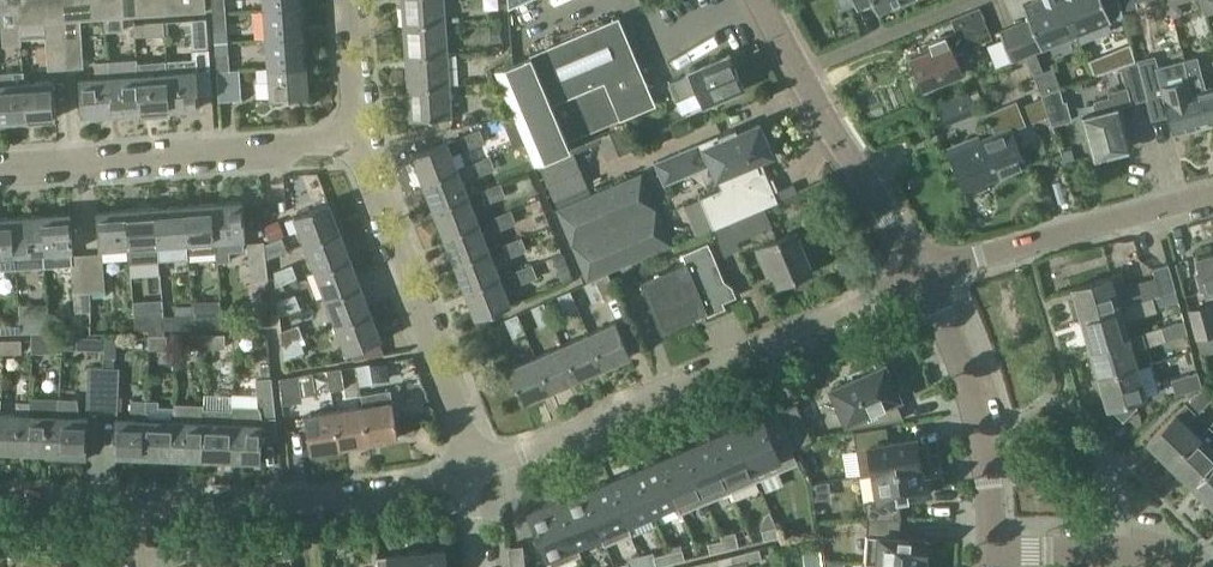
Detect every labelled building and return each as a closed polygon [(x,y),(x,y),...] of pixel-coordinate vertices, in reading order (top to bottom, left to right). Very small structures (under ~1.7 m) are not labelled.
[(2,26),(18,25),(16,0),(0,0),(0,2),(2,26)] [(21,25),(34,24),(32,0),(16,0),(18,25),(21,25)] [(34,24),(45,23),(48,23),(47,0),(32,0),(34,24)] [(48,23),(63,21),(62,0),(47,0),(48,23)] [(79,20),(78,0),(62,0),(63,21),(79,20)] [(79,20),(81,20),(93,19),(92,0),(78,0),(79,20)] [(93,19),(105,19),(106,18),(108,18),(107,0),(92,0),(93,19)] [(123,17),(122,0),(107,0),(108,18),(123,17)] [(123,17),(139,16),(138,0),(122,0),(123,17)] [(153,15),(152,0),(138,0),(139,16),(153,15)] [(168,14),(167,0),(152,0),(153,15),(168,14)] [(168,14),(206,12),(205,0),(167,0),(168,14)] [(213,13),(226,12),(225,0),(212,0),(213,13)] [(265,9),(302,7),(302,0),(264,0),(265,9)] [(404,25),(445,22),(444,0),(402,0),(404,25)] [(877,10),(901,0),(874,0),(877,10)] [(1076,34),(1062,0),(1032,0),(1023,4),(1029,18),(1015,24),(1027,54),(1076,34)] [(1076,34),(1124,15),(1120,0),(1062,0),(1076,34)] [(1205,14),(1212,11),(1212,0),(1200,0),(1205,14)] [(304,36),(302,7),(265,9),(267,38),(304,36)] [(929,42),(932,49),(911,57),(918,73),(911,75),(916,87),(922,84),(924,87),(962,72),(954,53),(993,38),(980,7),(951,19),(956,32),(947,35),(929,42)] [(226,12),(213,13),(214,31),(227,30),(226,12)] [(593,129),(656,103),(619,16),(530,53),(530,54),(495,69),(535,163),(571,148),(567,140),(593,129)] [(123,17),(108,18),(106,18),(105,19),(106,31),(124,30),(123,17)] [(193,58),(166,60),(170,110),(199,107),(199,96),(213,94),(207,18),(191,19),(193,58)] [(79,20),(63,21),(66,68),(84,67),(81,20),(79,20)] [(48,23),(45,23),(48,70),(66,68),(63,21),(48,23)] [(165,35),(164,21),(145,22),(146,36),(165,35)] [(445,22),(404,25),(406,56),(447,53),(445,22)] [(1015,24),(999,30),(1012,60),(1027,54),(1015,24)] [(22,45),(21,35),(21,25),(18,25),(2,26),(3,46),(22,45)] [(500,40),(500,27),(490,27),(491,40),(500,40)] [(267,38),(269,67),(306,65),(304,36),(267,38)] [(987,44),(996,67),(1012,60),(1003,38),(987,44)] [(1135,42),(1139,58),(1148,55),(1143,40),(1135,42)] [(1130,43),(1089,60),(1095,74),(1134,60),(1130,43)] [(447,53),(406,56),(408,88),(450,85),(447,53)] [(229,60),(229,54),(216,55),(217,71),(230,70),(229,60)] [(691,74),(669,84),(676,101),(698,91),(704,104),(744,87),(730,54),(690,71),(691,74)] [(1184,59),(1184,60),(1201,125),(1212,122),(1212,86),(1206,88),(1197,55),(1184,59)] [(1154,57),(1136,61),(1146,98),(1151,115),(1167,110),(1173,132),(1177,131),(1181,133),(1186,132),(1188,128),(1201,125),(1184,60),(1157,67),(1154,57)] [(112,113),(141,111),(138,62),(137,58),(109,60),(112,113)] [(96,77),(80,78),(82,115),(112,113),(109,60),(95,61),(96,77)] [(166,60),(138,62),(141,111),(153,111),(155,116),(168,115),(169,110),(170,110),(166,60)] [(1136,61),(1121,66),(1127,86),(1128,86),(1132,102),(1146,98),(1136,61)] [(269,67),(257,68),(258,81),(269,80),(271,97),(308,94),(306,65),(269,67)] [(217,71),(217,75),(219,101),(242,99),(240,70),(230,70),(217,71)] [(0,73),(0,121),(26,119),(24,82),(25,82),(24,71),(0,73)] [(25,82),(24,82),(26,119),(56,117),(54,80),(25,82)] [(450,85),(408,88),(411,120),(412,120),(452,117),(450,85)] [(1098,111),(1083,115),(1094,156),(1098,155),(1099,158),(1111,155),(1110,152),(1129,147),(1118,105),(1132,102),(1128,86),(1127,86),(1108,91),(1110,96),(1095,100),(1098,111)] [(1059,88),(1041,93),(1042,97),(1044,102),(1046,107),(1063,101),(1059,88)] [(1044,102),(1042,97),(1025,104),(1032,122),(1048,115),(1044,102)] [(948,99),(937,103),(945,124),(956,119),(948,99)] [(987,112),(995,132),(981,138),(979,134),(946,147),(963,190),(1027,165),(1013,129),(1012,129),(1025,124),(1017,101),(987,112)] [(463,119),(464,125),(477,122),(476,116),(471,113),(466,115),(463,119)] [(760,158),(773,153),(760,123),(738,132),(736,127),(718,135),(720,139),(704,146),(701,141),(654,161),(663,185),(711,164),(717,177),(760,158)] [(606,160),(633,149),(624,126),(596,138),(606,160)] [(480,129),(462,136),(466,147),(466,149),(485,142),(480,129)] [(458,168),(448,141),(413,154),(424,182),(458,168)] [(574,151),(572,152),(540,165),(556,205),(591,191),(574,151)] [(495,169),(490,156),(471,163),(476,176),(495,169)] [(765,171),(760,158),(717,177),(722,189),(701,198),(714,228),(764,207),(778,201),(774,192),(778,190),(773,178),(769,179),(765,171)] [(458,168),(424,182),(434,209),(468,196),(458,168)] [(671,244),(640,172),(556,209),(585,280),(671,244)] [(1058,202),(1068,199),(1062,179),(1052,182),(1058,202)] [(506,196),(501,183),(482,190),(487,203),(506,196)] [(468,196),(434,209),(445,236),(479,223),(468,196)] [(243,201),(214,203),(217,252),(216,252),(217,261),(231,260),(230,251),(244,250),(243,238),(246,238),(243,201)] [(329,202),(295,215),(305,243),(340,230),(329,202)] [(217,252),(214,203),(185,205),(188,254),(216,252),(217,252)] [(185,205),(156,207),(158,244),(159,259),(188,257),(188,254),(185,205)] [(156,207),(127,209),(129,246),(130,246),(131,261),(159,259),(158,244),(156,207)] [(772,226),(764,207),(714,228),(725,254),(740,248),(737,241),(772,226)] [(129,246),(127,209),(97,211),(100,248),(129,246)] [(516,223),(511,210),(493,217),(497,230),(516,223)] [(71,213),(42,215),(44,252),(47,252),(51,261),(67,260),(70,250),(74,250),(71,213)] [(42,215),(13,217),(16,268),(44,266),(43,252),(44,252),(42,215)] [(0,217),(0,269),(16,268),(13,217),(0,217)] [(268,234),(270,239),(270,240),(285,234),(278,219),(264,225),(268,234)] [(479,223),(445,236),(455,263),(489,250),(479,223)] [(340,230),(305,243),(316,270),(350,257),(340,230)] [(812,271),(802,247),(798,249),(791,233),(756,248),(766,271),(772,269),(778,285),(812,271)] [(282,237),(264,243),(266,259),(287,250),(282,237)] [(527,250),(522,237),(503,244),(508,257),(527,250)] [(268,279),(266,259),(264,243),(264,241),(248,243),(252,280),(268,279)] [(724,279),(709,242),(682,253),(686,262),(640,281),(662,332),(707,313),(708,315),(726,307),(722,299),(733,286),(724,279)] [(489,250),(455,263),(466,290),(500,277),(489,250)] [(1196,275),(1200,290),(1205,289),(1206,294),(1209,293),(1212,292),(1212,253),(1196,257),(1201,274),(1196,275)] [(102,254),(88,255),(91,292),(105,291),(102,254)] [(92,310),(91,292),(88,255),(73,256),(76,311),(92,310)] [(360,284),(350,257),(316,270),(326,297),(360,284)] [(274,271),(276,285),(297,277),(292,264),(274,271)] [(537,277),(532,264),(513,271),(518,284),(537,277)] [(1169,264),(1153,268),(1160,294),(1176,290),(1169,264)] [(1071,287),(1081,318),(1120,307),(1131,303),(1122,272),(1071,287)] [(619,296),(608,273),(584,284),(593,302),(604,297),(606,302),(619,296)] [(500,277),(466,290),(476,318),(511,304),(500,277)] [(360,284),(326,297),(337,324),(371,311),(360,284)] [(579,309),(571,290),(558,296),(566,314),(579,309)] [(1160,294),(1152,297),(1155,306),(1179,299),(1176,290),(1160,294)] [(300,307),(296,294),(278,300),(279,315),(300,307)] [(1081,318),(1090,348),(1129,337),(1124,320),(1156,310),(1155,306),(1152,297),(1131,303),(1120,307),(1081,318)] [(552,320),(544,302),(531,307),(539,326),(552,320)] [(191,328),(190,315),(193,315),(192,304),(175,305),(175,315),(163,315),(164,328),(165,328),(191,328)] [(1197,339),(1204,337),(1212,334),(1212,310),(1212,304),(1189,310),(1197,339)] [(371,311),(337,324),(347,352),(382,339),(371,311)] [(526,332),(517,313),(505,319),(513,337),(526,332)] [(211,327),(211,314),(193,315),(190,315),(191,328),(211,327)] [(149,329),(149,333),(165,332),(165,328),(164,328),(163,315),(135,316),(135,329),(149,329)] [(0,319),(0,333),(21,332),(21,319),(0,319)] [(50,319),(32,319),(32,332),(48,332),(50,331),(50,319)] [(616,321),(589,333),(604,366),(631,354),(616,321)] [(304,337),(299,324),(281,331),(284,359),(305,351),(300,339),(304,337)] [(1099,377),(1138,366),(1133,350),(1165,340),(1161,327),(1129,337),(1090,348),(1099,377)] [(165,335),(165,332),(149,333),(149,349),(167,348),(167,335),(165,335)] [(589,333),(563,344),(577,378),(604,366),(589,333)] [(190,347),(206,347),(206,334),(190,335),(190,347)] [(206,347),(217,347),(225,347),(225,334),(217,334),(206,334),(206,347)] [(87,337),(87,349),(98,349),(99,337),(87,337)] [(48,339),(44,339),(44,352),(61,351),(61,339),(48,339)] [(21,340),(3,340),(3,353),(22,352),(21,340)] [(563,344),(536,356),(551,390),(577,378),(563,344)] [(536,356),(509,368),(524,402),(551,390),(536,356)] [(886,367),(885,364),(878,367),(874,359),(850,371),(853,378),(832,387),(850,426),(904,418),(895,398),(899,397),(893,383),(898,381),(891,364),(886,367)] [(373,383),(370,363),(356,365),(360,385),(373,383)] [(89,366),(87,411),(102,412),(105,367),(89,366)] [(1147,397),(1138,366),(1099,377),(1108,409),(1111,407),(1123,420),(1124,421),(1138,407),(1136,400),(1147,397)] [(105,367),(102,412),(118,413),(119,368),(105,367)] [(345,387),(342,368),(328,370),(331,390),(345,387)] [(316,392),(313,372),(299,375),(302,394),(316,392)] [(1197,372),(1171,379),(1176,394),(1202,387),(1197,372)] [(233,406),(233,410),(231,459),(261,461),(262,438),(276,436),(277,438),(278,438),(272,376),(256,378),(259,407),(233,406)] [(298,382),(281,383),(284,408),(300,407),(298,382)] [(361,394),(363,405),(369,442),(398,437),(391,389),(361,394)] [(1187,403),(1186,402),(1147,442),(1171,465),(1200,436),(1185,421),(1195,412),(1197,414),(1211,399),(1201,389),(1187,403)] [(30,401),(28,451),(56,452),(57,452),(59,397),(30,396),(30,401)] [(56,452),(56,457),(87,458),(87,453),(88,416),(81,416),(78,398),(59,397),(57,452),(56,452)] [(116,418),(114,454),(144,456),(146,399),(132,398),(132,399),(131,418),(116,418)] [(146,399),(144,456),(173,457),(175,407),(158,407),(158,399),(146,399)] [(0,428),(0,450),(28,451),(30,401),(17,401),(16,414),(1,413),(0,428)] [(797,447),(813,439),(797,404),(780,411),(797,447)] [(363,405),(334,410),(340,446),(369,442),(363,405)] [(175,407),(173,457),(202,458),(204,408),(175,407)] [(204,408),(202,458),(231,459),(233,410),(204,408)] [(340,447),(334,410),(305,415),(311,451),(340,447)] [(732,426),(733,428),(735,427),(757,480),(798,463),(787,437),(774,443),(762,413),(732,426)] [(1193,487),(1212,466),(1212,449),(1209,445),(1212,441),(1212,422),(1200,436),(1171,465),(1193,487)] [(886,426),(854,431),(861,474),(927,464),(924,446),(918,447),(917,437),(889,441),(886,426)] [(733,428),(709,438),(732,491),(757,480),(735,427),(733,428)] [(709,438),(684,449),(707,501),(732,491),(709,438)] [(684,449),(659,459),(677,502),(677,501),(682,512),(707,501),(684,449)] [(643,466),(634,470),(651,512),(677,502),(659,459),(643,466)] [(932,492),(929,475),(923,475),(922,466),(927,465),(927,464),(861,474),(861,476),(873,474),(877,499),(865,501),(868,518),(901,516),(898,498),(909,496),(909,495),(932,492)] [(1212,506),(1212,466),(1193,487),(1212,506)] [(634,470),(608,481),(631,533),(634,532),(629,522),(651,512),(634,470)] [(816,499),(831,497),(829,480),(813,483),(816,499)] [(608,481),(583,492),(601,534),(602,533),(606,544),(631,533),(608,481)] [(583,492),(560,501),(558,502),(576,544),(577,544),(601,534),(583,492)] [(582,554),(577,544),(576,544),(558,502),(560,501),(559,499),(529,512),(553,566),(582,554)] [(911,536),(900,535),(901,516),(868,518),(865,562),(932,566),(933,548),(927,548),(928,538),(911,537),(911,536)] [(819,525),(820,547),(855,545),(854,523),(819,525)] [(779,535),(776,526),(762,529),(765,539),(779,535)] [(737,535),(722,539),(725,548),(739,545),(737,535)] [(711,552),(725,548),(722,539),(708,542),(711,552)] [(511,566),(526,566),(523,544),(509,545),(511,566)] [(683,548),(668,552),(671,562),(685,558),(683,548)] [(760,548),(745,551),(747,560),(747,561),(762,558),(760,548)] [(445,549),(377,556),(378,566),(447,566),(445,549)] [(745,551),(720,557),(722,566),(747,561),(747,560),(745,551)] [(668,552),(654,555),(657,565),(671,562),(668,552)] [(217,556),(200,557),(200,564),(180,565),(180,566),(251,566),(251,562),(231,562),(231,555),(217,556)]
